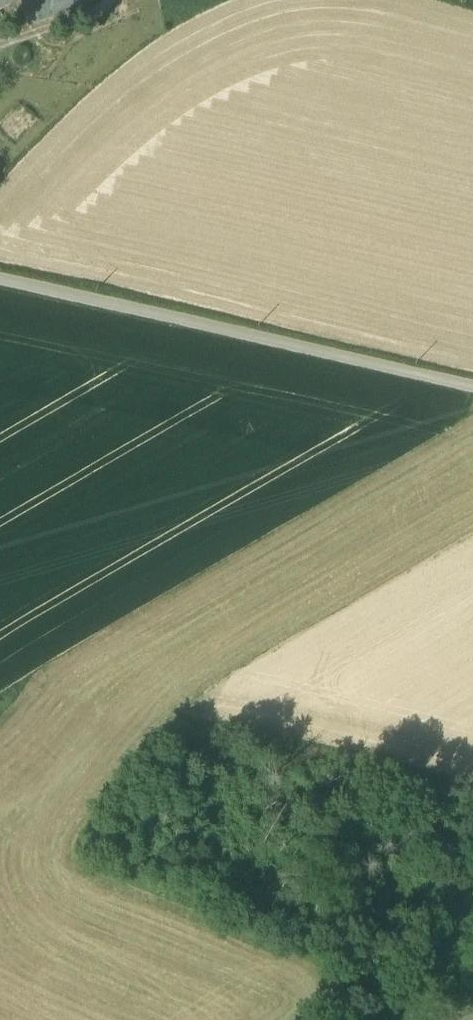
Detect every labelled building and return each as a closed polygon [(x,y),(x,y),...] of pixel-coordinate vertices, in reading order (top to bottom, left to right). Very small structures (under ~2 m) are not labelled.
[(23,10),(48,1),(47,0),(20,0),(23,10)]
